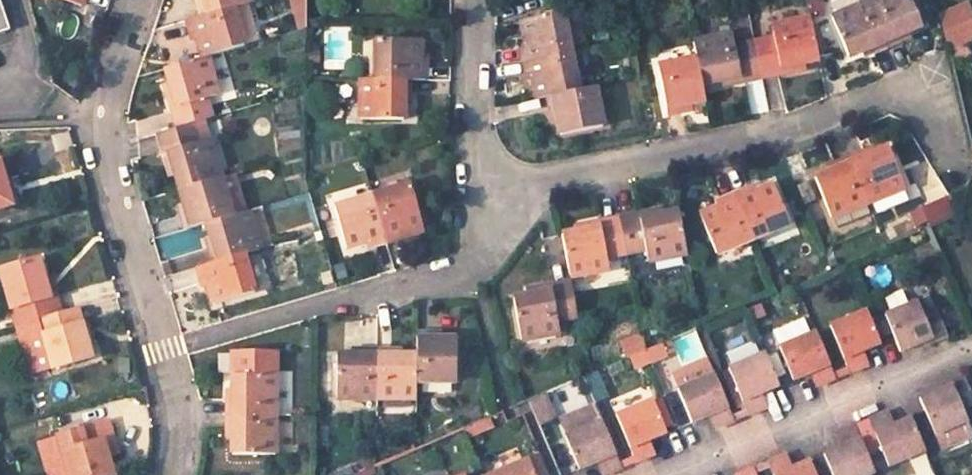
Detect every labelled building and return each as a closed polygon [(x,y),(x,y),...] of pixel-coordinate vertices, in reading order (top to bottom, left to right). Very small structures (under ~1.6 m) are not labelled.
[(11,27),(1,0),(0,0),(0,31),(11,27)] [(257,38),(247,0),(203,14),(186,18),(192,39),(196,37),(202,56),(207,54),(244,44),(243,41),(257,38)] [(203,14),(247,0),(246,0),(199,0),(203,14)] [(287,9),(300,10),(300,0),(287,0),(287,9)] [(830,16),(847,56),(867,47),(868,51),(886,44),(867,0),(830,16)] [(921,24),(911,0),(867,0),(886,44),(907,36),(905,31),(921,24)] [(939,15),(948,50),(971,38),(971,13),(968,3),(939,15)] [(522,58),(572,48),(571,44),(583,42),(578,8),(519,19),(522,39),(518,40),(522,58)] [(809,15),(771,23),(774,36),(752,40),(759,74),(801,65),(800,60),(818,56),(809,15)] [(752,40),(735,44),(732,31),(693,39),(697,57),(701,80),(721,76),(722,81),(759,74),(752,40)] [(425,79),(426,59),(420,58),(420,39),(377,38),(377,79),(408,79),(425,79)] [(546,95),(579,89),(572,48),(522,58),(526,79),(530,78),(534,98),(546,95)] [(161,68),(167,89),(161,90),(173,128),(193,122),(212,116),(207,97),(219,93),(207,54),(202,56),(161,68)] [(697,57),(658,65),(667,111),(686,107),(685,104),(705,100),(701,80),(697,57)] [(360,79),(359,117),(401,117),(401,98),(407,98),(408,79),(377,79),(360,79)] [(546,95),(550,114),(555,113),(559,132),(602,124),(594,86),(579,89),(546,95)] [(155,133),(166,172),(171,170),(176,189),(221,176),(211,138),(199,141),(193,122),(173,128),(155,133)] [(866,201),(903,186),(886,143),(869,150),(867,145),(846,154),(866,201)] [(813,173),(830,216),(833,215),(838,227),(869,213),(865,202),(866,201),(846,154),(827,162),(829,167),(813,173)] [(245,210),(233,172),(221,176),(176,189),(182,208),(177,209),(182,228),(205,221),(245,210)] [(9,204),(0,175),(0,207),(9,204)] [(385,239),(403,234),(402,229),(421,223),(410,182),(371,193),(385,239)] [(751,237),(788,221),(772,182),(754,190),(752,185),(733,194),(751,237)] [(371,193),(333,204),(345,245),(364,239),(366,244),(385,239),(371,193)] [(717,206),(700,213),(717,252),(751,237),(733,194),(715,201),(717,206)] [(205,221),(211,241),(207,242),(211,262),(243,252),(259,247),(248,209),(245,210),(205,221)] [(625,252),(645,247),(648,259),(686,251),(678,209),(658,213),(657,209),(618,217),(625,252)] [(618,217),(580,224),(582,230),(562,234),(569,275),(608,267),(606,256),(625,252),(618,217)] [(745,245),(722,252),(725,262),(748,256),(745,245)] [(196,266),(202,285),(207,284),(212,303),(254,291),(243,252),(211,262),(196,266)] [(0,268),(0,286),(12,325),(28,320),(56,312),(51,294),(45,296),(41,282),(34,258),(0,268)] [(47,280),(41,282),(45,296),(51,294),(47,280)] [(533,294),(513,297),(520,339),(559,331),(558,319),(577,315),(570,281),(531,288),(533,294)] [(920,298),(887,313),(891,322),(897,335),(903,350),(935,336),(937,341),(950,335),(937,305),(925,310),(920,298)] [(56,312),(28,320),(33,336),(38,335),(48,368),(88,356),(73,307),(56,312)] [(876,328),(868,308),(831,324),(849,365),(852,372),(865,366),(859,351),(865,348),(882,341),(876,328)] [(891,322),(876,328),(882,341),(897,335),(891,322)] [(818,330),(782,346),(790,366),(795,378),(813,371),(818,369),(824,384),(838,378),(835,371),(818,330)] [(456,380),(456,337),(437,336),(437,332),(416,332),(416,355),(415,380),(456,380)] [(653,359),(668,353),(663,340),(648,347),(653,359)] [(637,366),(653,359),(648,347),(632,354),(637,366)] [(859,351),(865,366),(871,363),(865,348),(859,351)] [(356,351),(356,355),(336,354),(336,396),(375,397),(376,350),(356,351)] [(416,355),(397,355),(397,350),(376,350),(375,397),(415,397),(415,380),(416,355)] [(776,372),(767,351),(731,367),(748,408),(751,415),(765,410),(758,395),(763,393),(781,384),(776,372)] [(734,414),(716,373),(710,359),(673,374),(695,423),(711,415),(717,413),(723,427),(737,421),(734,414)] [(849,365),(835,371),(838,378),(852,372),(849,365)] [(790,366),(776,372),(781,384),(795,378),(790,366)] [(818,369),(813,371),(819,386),(824,384),(818,369)] [(233,374),(232,390),(228,390),(228,414),(275,415),(276,374),(233,374)] [(937,436),(940,435),(945,448),(971,437),(971,431),(969,423),(971,422),(967,410),(971,408),(971,387),(967,374),(953,379),(955,384),(921,398),(927,411),(932,424),(937,436)] [(758,395),(765,410),(770,407),(763,393),(758,395)] [(653,441),(670,434),(667,426),(657,404),(655,400),(618,416),(636,456),(639,461),(652,455),(647,444),(653,441)] [(675,422),(665,400),(657,404),(667,426),(675,422)] [(748,408),(734,414),(737,421),(751,415),(748,408)] [(891,409),(884,412),(891,427),(897,424),(891,409)] [(919,430),(932,424),(927,411),(913,417),(919,430)] [(884,412),(871,417),(875,426),(891,466),(928,451),(919,430),(913,417),(897,424),(891,427),(884,412)] [(717,413),(711,415),(717,429),(723,427),(717,413)] [(227,434),(232,434),(231,452),(275,452),(275,415),(228,414),(227,434)] [(861,432),(875,426),(871,417),(857,424),(861,432)] [(106,420),(55,435),(66,474),(111,474),(105,455),(101,440),(111,437),(106,420)] [(605,421),(568,437),(583,471),(600,464),(606,462),(610,474),(625,468),(622,461),(605,421)] [(827,454),(833,467),(836,474),(871,474),(877,472),(861,432),(857,424),(842,430),(850,445),(844,447),(827,454)] [(837,431),(844,447),(850,445),(842,430),(837,431)] [(115,452),(111,437),(101,440),(105,455),(115,452)] [(658,453),(653,441),(647,444),(652,455),(658,453)] [(790,451),(783,455),(790,469),(797,466),(790,451)] [(818,473),(833,467),(827,454),(812,459),(818,473)] [(770,461),(773,468),(776,474),(819,474),(818,473),(812,459),(797,466),(790,469),(783,455),(770,461)] [(636,456),(622,461),(625,468),(639,461),(636,456)] [(529,459),(491,474),(537,474),(529,459)] [(759,474),(773,468),(770,461),(756,467),(759,474)] [(600,464),(605,474),(607,474),(610,474),(606,462),(600,464)] [(759,474),(756,467),(742,472),(743,474),(759,474)]
